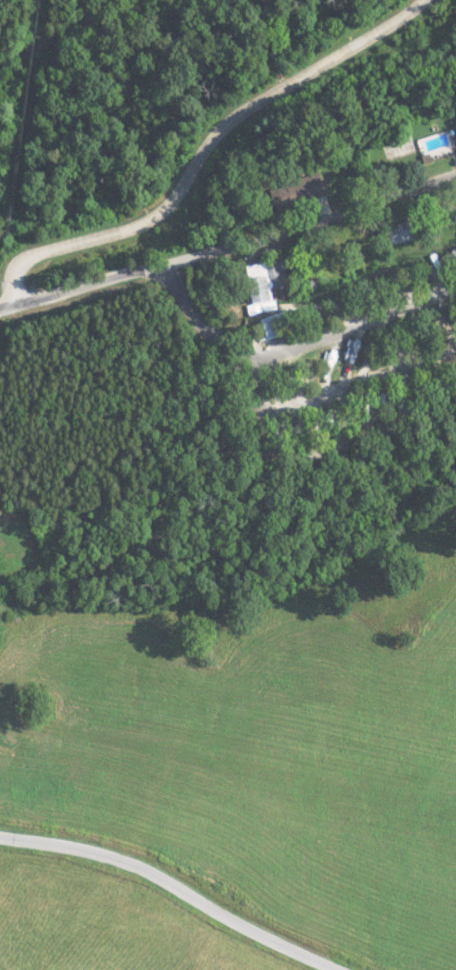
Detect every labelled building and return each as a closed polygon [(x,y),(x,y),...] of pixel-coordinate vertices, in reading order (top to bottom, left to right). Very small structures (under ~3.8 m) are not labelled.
[(331,197),(325,174),(278,186),(283,209),(331,197)] [(251,266),(256,304),(250,305),(251,315),(279,311),(274,275),(280,274),(278,262),(251,266)] [(262,320),(269,340),(286,334),(283,327),(292,324),(287,311),(262,320)]
